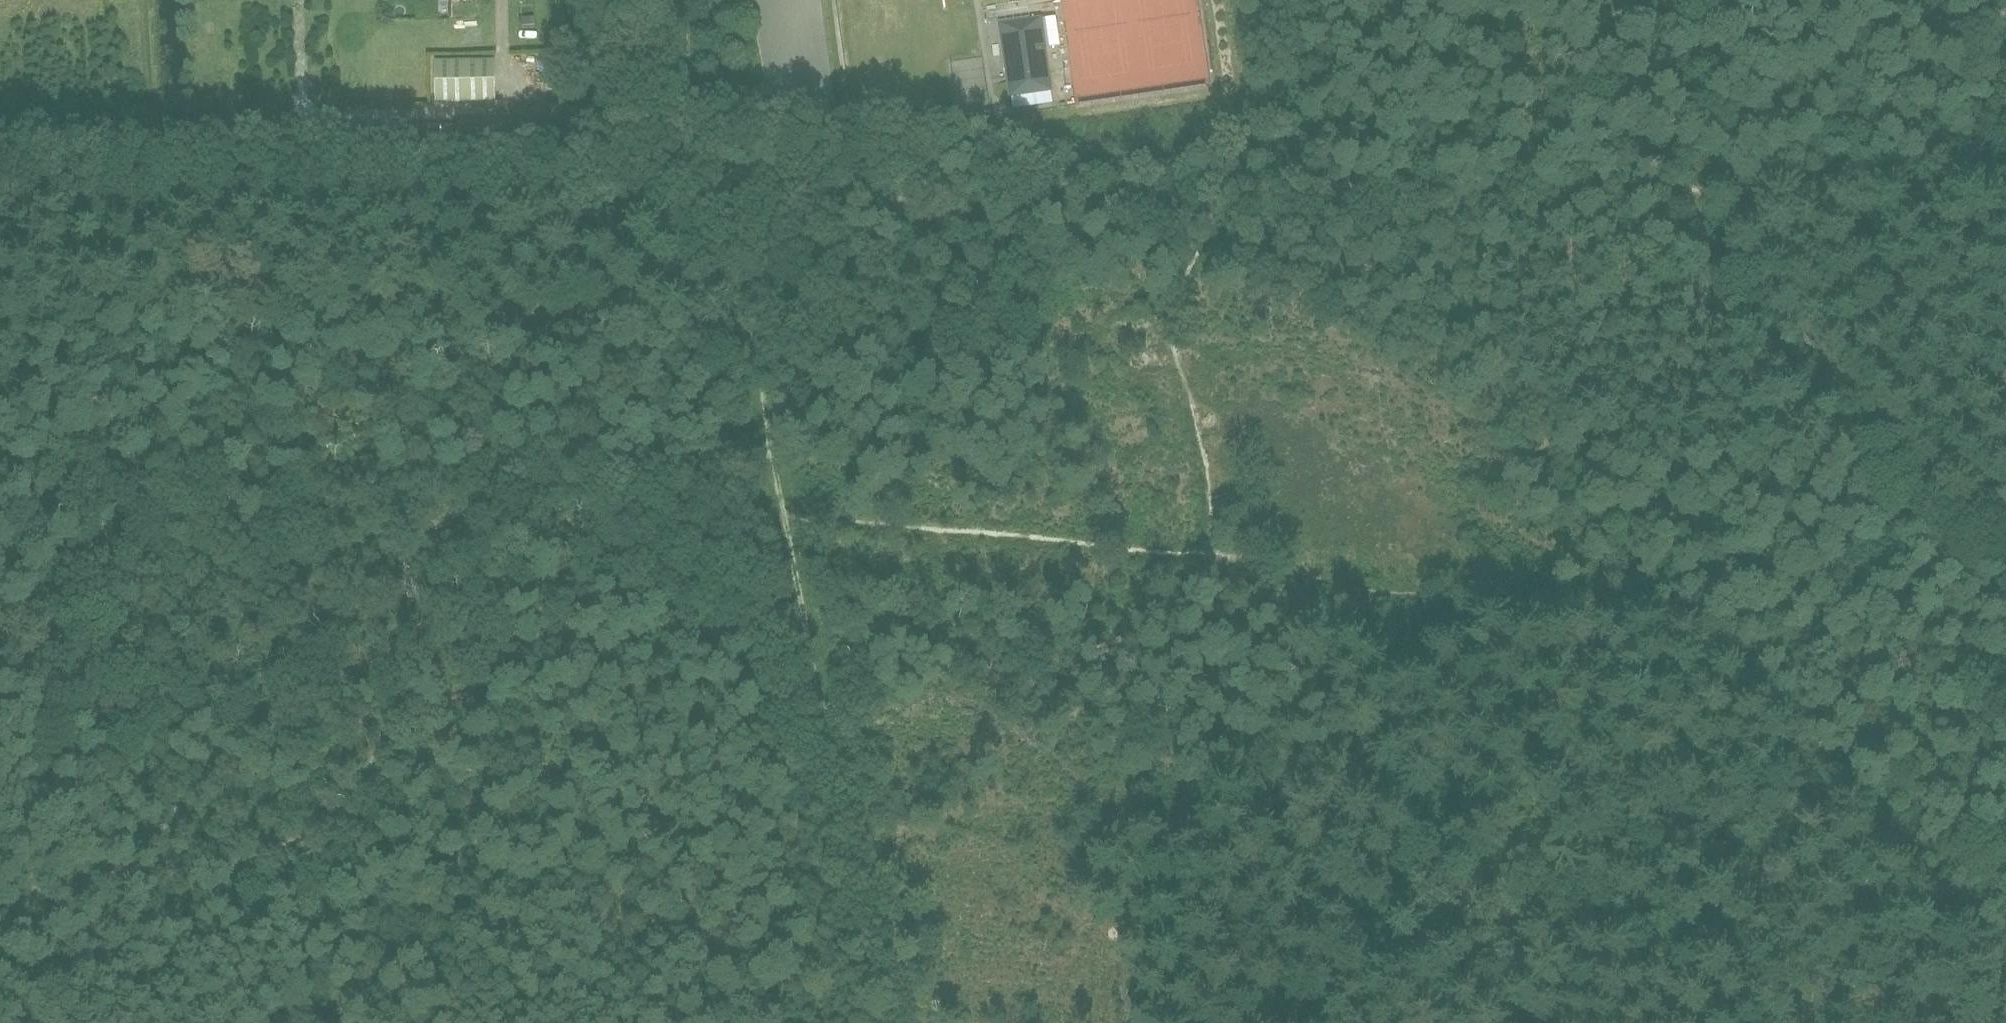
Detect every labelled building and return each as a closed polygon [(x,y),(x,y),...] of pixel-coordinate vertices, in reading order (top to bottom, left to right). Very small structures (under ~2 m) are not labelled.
[(1011,53),(1004,54),(1013,110),(1052,103),(1043,47),(1037,48),(1032,20),(1006,24),(1011,53)] [(497,103),(496,63),(436,64),(437,105),(497,103)] [(457,126),(340,126),(340,141),(524,141),(524,120),(457,120),(457,126)]
